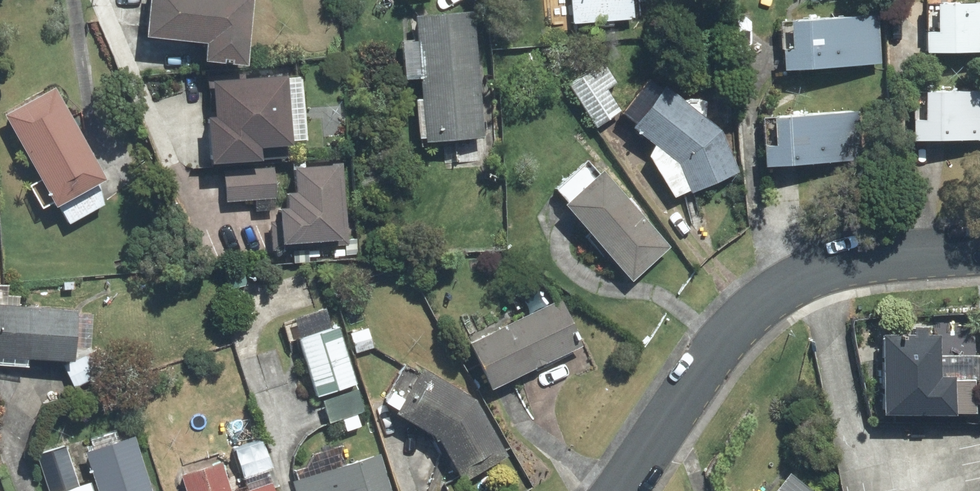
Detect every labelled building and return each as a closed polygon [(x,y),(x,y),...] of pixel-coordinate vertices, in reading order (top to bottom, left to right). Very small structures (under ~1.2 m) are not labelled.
[(148,37),(210,43),(208,61),(249,65),(255,0),(152,0),(148,37)] [(575,23),(635,18),(633,0),(572,0),(575,23)] [(929,52),(979,51),(979,3),(940,4),(940,32),(929,33),(929,52)] [(475,12),(418,17),(420,42),(404,43),(407,80),(423,79),(480,74),(475,12)] [(783,23),(786,71),(883,64),(879,16),(783,23)] [(698,68),(701,125),(735,123),(731,66),(698,68)] [(698,68),(670,70),(674,126),(701,125),(698,68)] [(648,128),(674,126),(670,70),(644,71),(648,128)] [(648,128),(644,71),(609,74),(613,130),(648,128)] [(480,74),(423,79),(424,100),(418,100),(421,139),(427,138),(428,142),(486,137),(480,74)] [(307,139),(302,77),(290,78),(290,75),(215,81),(218,118),(211,119),(214,163),(263,159),(262,147),(294,145),(293,140),(307,139)] [(107,180),(56,88),(7,115),(42,179),(32,186),(44,208),(56,202),(59,206),(71,224),(105,204),(101,183),(107,180)] [(927,93),(928,120),(916,121),(916,140),(979,139),(979,92),(927,93)] [(860,112),(765,119),(769,166),(864,160),(860,112)] [(534,171),(564,215),(605,186),(576,143),(534,171)] [(299,193),(289,194),(290,209),(281,209),(282,221),(272,222),(274,249),(349,244),(343,164),(297,167),(299,193)] [(274,165),(225,168),(227,202),(276,198),(274,165)] [(595,257),(635,229),(605,186),(564,215),(595,257)] [(625,298),(664,270),(635,229),(595,257),(625,298)] [(472,344),(494,388),(584,345),(562,300),(472,344)] [(104,374),(93,350),(94,309),(0,306),(0,360),(63,362),(75,388),(104,374)] [(328,309),(284,323),(290,341),(300,338),(319,396),(358,384),(338,325),(333,326),(328,309)] [(942,377),(942,336),(932,336),(932,327),(917,327),(917,335),(885,335),(886,415),(957,415),(957,377),(942,377)] [(421,377),(403,368),(384,402),(400,411),(398,415),(441,439),(465,481),(509,456),(477,401),(424,372),(421,377)] [(359,390),(324,401),(331,421),(365,410),(359,390)] [(88,453),(100,490),(153,490),(136,437),(121,441),(118,431),(90,439),(94,451),(88,453)] [(262,442),(235,451),(245,478),(272,469),(262,442)] [(90,483),(80,486),(67,445),(38,455),(50,490),(93,490),(90,483)] [(298,490),(393,490),(381,455),(295,482),(298,490)] [(222,462),(182,475),(187,490),(232,490),(222,462)] [(779,490),(810,490),(792,476),(779,490)]
